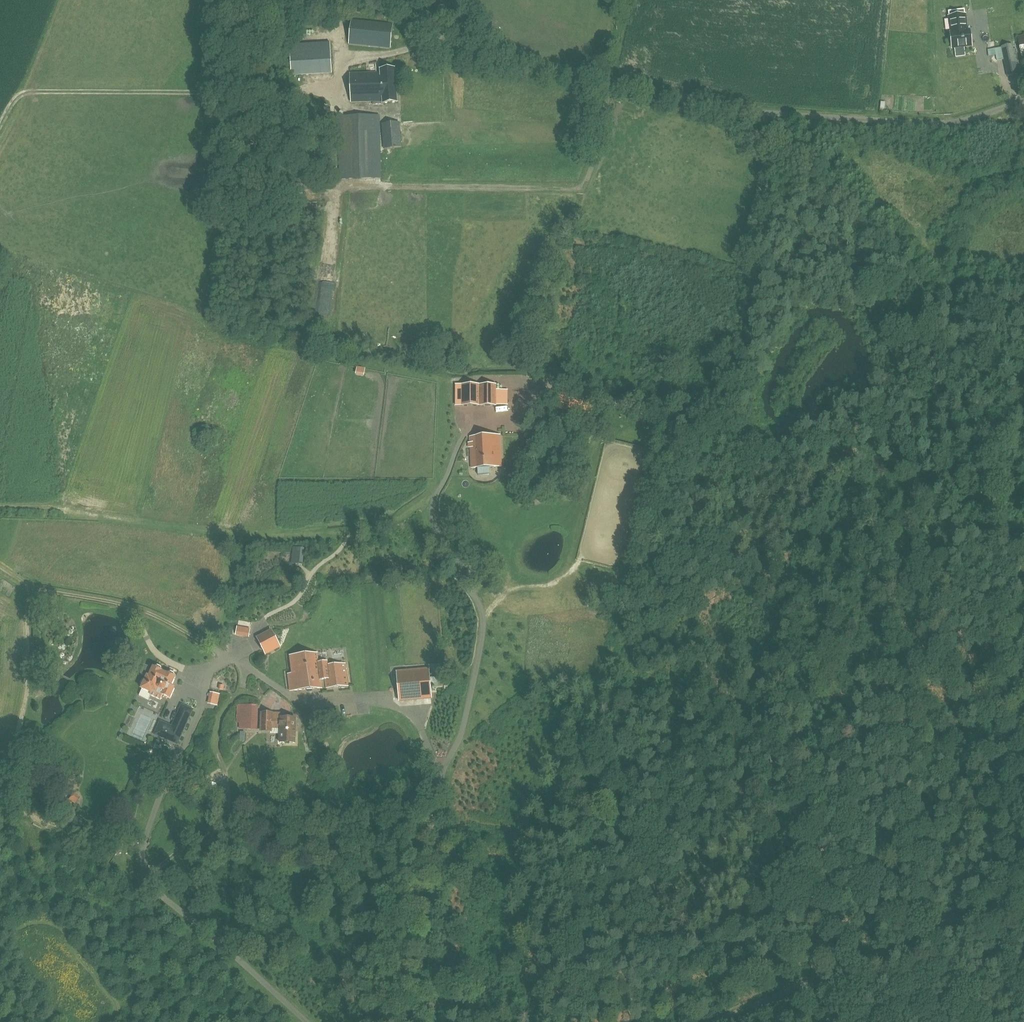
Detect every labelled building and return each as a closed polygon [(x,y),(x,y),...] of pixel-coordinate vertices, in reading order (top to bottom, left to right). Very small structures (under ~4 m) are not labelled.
[(951,32),(950,32),(952,48),(972,46),(970,30),(967,30),(964,9),(948,11),(951,32)] [(352,20),(349,44),(390,48),(392,25),(352,20)] [(335,74),(333,41),(293,44),(294,76),(335,74)] [(1005,65),(1016,63),(1012,44),(1001,47),(1005,65)] [(380,73),(369,73),(350,74),(351,102),(373,102),(373,104),(383,104),(383,103),(397,102),(394,69),(380,70),(380,73)] [(340,179),(381,178),(379,116),(338,117),(340,179)] [(382,124),(384,149),(401,147),(399,122),(382,124)] [(495,405),(495,390),(495,385),(461,384),(461,405),(495,406),(495,405)] [(501,466),(499,435),(470,437),(472,468),(501,466)] [(257,637),(263,649),(265,653),(279,646),(271,630),(257,637)] [(321,679),(325,679),(326,688),(349,686),(346,663),(328,665),(328,661),(319,662),(318,652),(289,655),(292,673),(287,674),(289,691),(322,688),(321,679)] [(141,689),(138,695),(147,700),(149,695),(160,700),(162,696),(164,696),(168,698),(170,699),(176,688),(175,688),(172,686),(172,685),(176,677),(175,677),(176,675),(174,672),(171,670),(167,672),(167,673),(162,670),(163,669),(161,666),(158,664),(154,665),(154,666),(153,666),(152,668),(144,665),(140,673),(146,676),(145,680),(143,680),(142,681),(141,682),(140,684),(141,685),(141,687),(140,689),(141,689)] [(423,700),(432,699),(429,668),(420,669),(423,700)] [(240,722),(240,728),(256,729),(257,704),(238,703),(237,722),(240,722)] [(153,736),(178,745),(192,709),(181,705),(172,726),(159,721),(153,736)] [(261,711),(261,730),(272,730),(272,727),(280,728),(279,742),(295,743),(296,717),(280,716),(280,711),(261,711)] [(284,831),(267,819),(261,828),(278,840),(284,831)]
